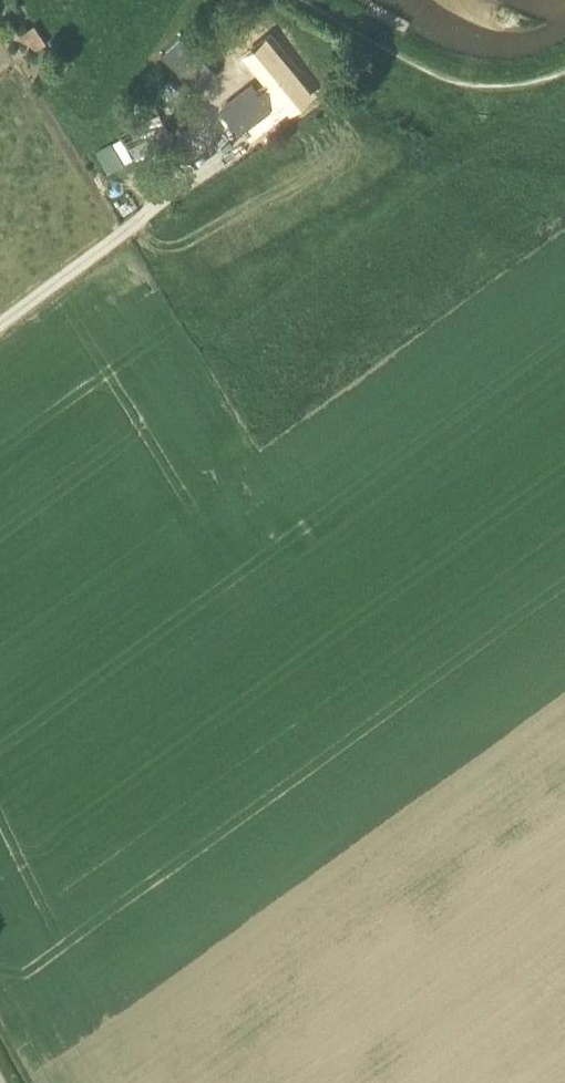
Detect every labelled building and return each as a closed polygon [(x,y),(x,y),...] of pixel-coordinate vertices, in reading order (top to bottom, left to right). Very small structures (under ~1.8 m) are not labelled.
[(206,20),(174,44),(191,65),(222,41),(206,20)] [(247,139),(277,116),(253,85),(223,108),(247,139)] [(134,160),(173,139),(159,113),(120,134),(134,160)]
